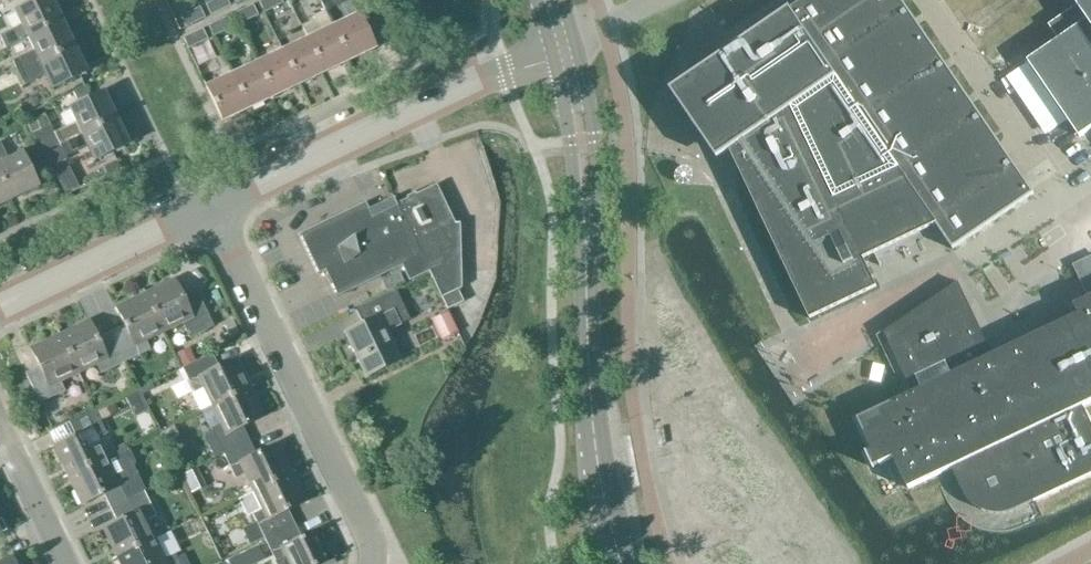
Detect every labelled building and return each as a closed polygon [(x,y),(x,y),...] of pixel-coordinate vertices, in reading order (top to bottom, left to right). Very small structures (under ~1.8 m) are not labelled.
[(52,0),(40,0),(14,12),(21,26),(0,36),(0,37),(1,39),(0,39),(0,50),(5,48),(6,49),(27,39),(27,38),(62,21),(52,0)] [(230,5),(227,0),(216,0),(207,5),(211,14),(230,5)] [(282,5),(280,0),(264,0),(258,3),(263,14),(282,5)] [(670,92),(717,160),(730,150),(810,319),(878,287),(864,258),(936,224),(953,249),(1034,193),(902,0),(804,0),(670,92)] [(1027,61),(1079,137),(1090,128),(1090,0),(1087,0),(1049,26),(1059,40),(1027,61)] [(238,25),(257,17),(252,6),(233,15),(238,25)] [(186,27),(205,17),(200,7),(181,17),(186,27)] [(333,28),(349,61),(375,49),(359,16),(333,28)] [(212,38),(232,29),(227,18),(207,27),(212,38)] [(33,51),(12,61),(18,74),(75,47),(62,21),(27,38),(27,39),(33,51)] [(308,40),(324,73),(349,61),(333,28),(308,40)] [(188,49),(207,40),(202,30),(183,38),(188,49)] [(283,52),(299,85),(324,73),(308,40),(283,52)] [(75,47),(18,74),(23,86),(45,75),(52,90),(87,73),(75,47)] [(258,64),(273,97),(299,85),(283,52),(258,64)] [(232,76),(248,109),(273,97),(258,64),(232,76)] [(232,76),(207,89),(222,122),(248,109),(232,76)] [(85,88),(73,94),(77,101),(89,95),(85,88)] [(116,118),(104,92),(68,110),(75,124),(50,136),(49,134),(35,141),(41,155),(61,145),(116,118)] [(116,118),(61,145),(66,157),(87,147),(93,162),(129,145),(116,118)] [(12,201),(38,188),(22,154),(8,161),(0,145),(0,177),(12,201)] [(55,149),(40,156),(46,170),(61,163),(55,149)] [(60,182),(65,192),(78,186),(73,175),(60,182)] [(12,201),(0,177),(0,206),(12,201)] [(460,224),(454,225),(436,186),(397,204),(430,272),(429,273),(441,298),(442,298),(447,310),(464,302),(458,290),(461,289),(460,224)] [(408,282),(429,272),(429,273),(430,272),(397,204),(372,217),(365,203),(300,235),(318,274),(326,270),(338,297),(401,267),(408,282)] [(400,274),(382,282),(387,292),(405,284),(400,274)] [(146,297),(163,331),(182,321),(190,336),(213,325),(197,291),(182,298),(174,280),(157,288),(158,291),(146,297)] [(884,336),(888,342),(892,340),(900,358),(897,359),(905,376),(907,375),(915,393),(858,419),(872,449),(866,452),(873,467),(894,457),(908,488),(952,467),(963,491),(975,506),(994,512),(1003,512),(1012,510),(1090,473),(1090,422),(1083,405),(1090,401),(1090,297),(1074,305),(1079,315),(993,356),(971,311),(968,313),(951,290),(884,336)] [(347,334),(366,374),(397,360),(384,333),(409,321),(396,294),(356,313),(363,327),(347,334)] [(111,332),(125,362),(152,350),(146,339),(163,331),(146,297),(134,302),(133,300),(116,308),(125,325),(111,332)] [(448,313),(435,319),(445,339),(458,333),(448,313)] [(61,338),(78,373),(97,363),(102,374),(125,362),(111,332),(97,339),(89,322),(72,330),(73,332),(61,338)] [(66,391),(61,381),(78,373),(61,338),(49,344),(48,341),(31,349),(39,367),(26,373),(41,403),(66,391)] [(175,354),(182,369),(197,362),(190,347),(175,354)] [(211,355),(197,362),(182,369),(203,411),(212,407),(248,389),(242,377),(244,376),(236,360),(218,369),(211,355)] [(248,389),(212,407),(220,424),(211,428),(213,432),(204,436),(214,458),(223,454),(249,442),(242,427),(264,417),(256,400),(254,402),(248,389)] [(64,463),(70,475),(105,458),(97,440),(106,436),(94,411),(67,424),(74,438),(54,448),(62,464),(64,463)] [(249,442),(223,454),(235,478),(244,473),(253,492),(289,475),(283,462),(286,461),(278,445),(256,455),(249,442)] [(109,456),(105,458),(70,475),(76,487),(74,488),(82,505),(102,495),(109,509),(146,491),(134,468),(136,463),(129,450),(128,450),(127,447),(125,448),(124,445),(108,452),(109,456)] [(250,515),(252,514),(264,539),(295,524),(288,510),(305,502),(297,486),(295,487),(289,475),(253,492),(241,498),(250,515)] [(146,492),(146,491),(109,509),(116,523),(103,529),(111,546),(113,545),(119,556),(156,539),(147,521),(156,517),(144,493),(146,492)] [(327,547),(319,530),(302,538),(295,524),(264,539),(276,563),(286,558),(289,563),(323,563),(331,560),(325,548),(327,547)] [(156,539),(119,556),(123,563),(179,563),(174,553),(165,557),(156,539)] [(18,554),(0,563),(23,563),(18,554)] [(228,562),(229,563),(248,563),(244,554),(228,562)]
